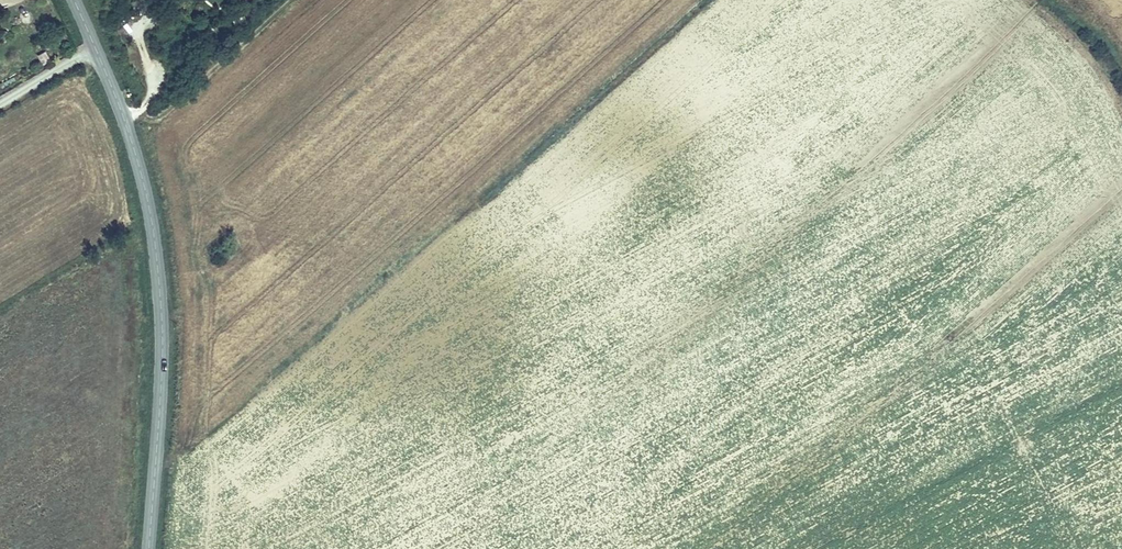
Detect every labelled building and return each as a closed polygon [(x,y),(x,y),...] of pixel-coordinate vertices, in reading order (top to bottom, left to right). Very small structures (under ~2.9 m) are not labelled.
[(41,66),(50,61),(45,51),(36,55),(41,66)]
